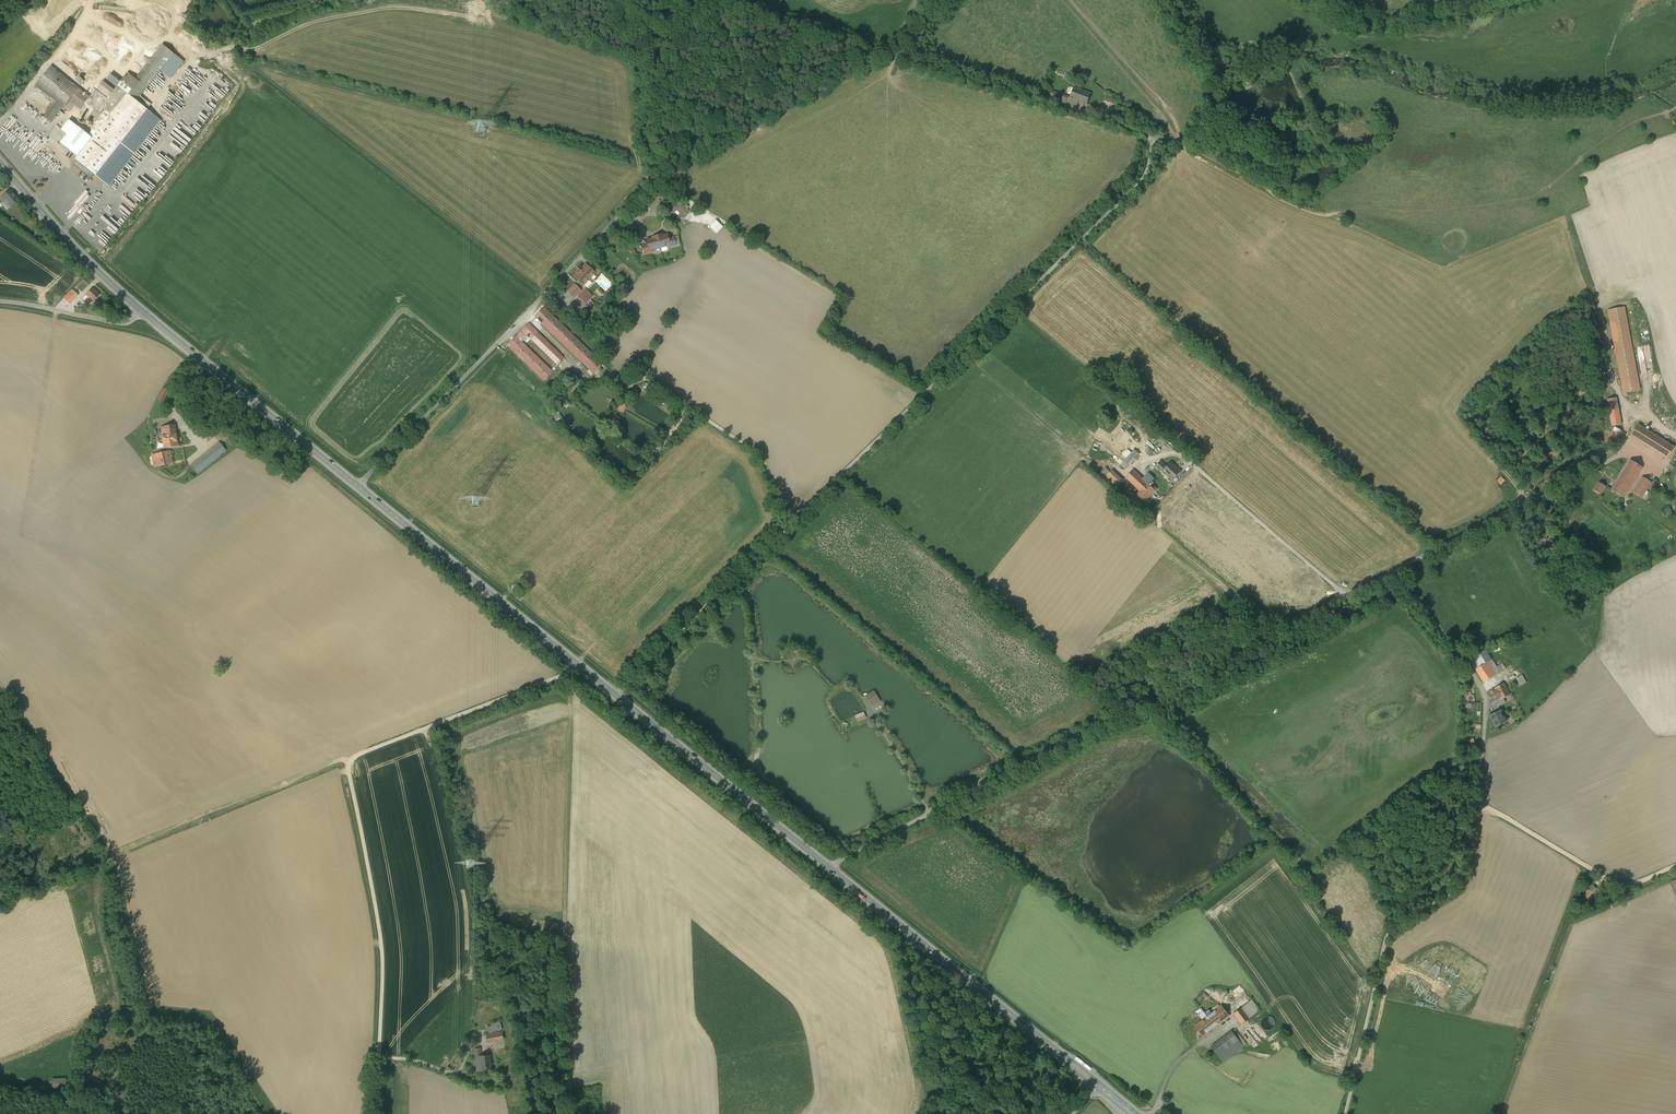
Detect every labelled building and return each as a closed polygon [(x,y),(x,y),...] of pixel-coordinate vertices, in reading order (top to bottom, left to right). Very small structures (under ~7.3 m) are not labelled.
[(107,99),(96,90),(90,98),(50,67),(35,86),(56,103),(44,118),(50,123),(63,108),(64,109),(65,107),(70,101),(75,105),(84,112),(90,117),(97,122),(91,130),(92,130),(91,130),(92,131),(97,134),(78,157),(76,160),(77,161),(94,174),(95,176),(147,110),(147,109),(142,106),(137,101),(140,97),(160,71),(174,54),(162,45),(136,79),(128,73),(114,91),(107,99)] [(184,62),(174,54),(160,71),(171,80),(184,62)] [(96,90),(107,99),(114,91),(103,82),(96,90)] [(1090,94),(1074,88),(1069,103),(1077,105),(1078,101),(1087,104),(1090,94)] [(140,97),(137,101),(142,106),(145,101),(140,97)] [(75,105),(70,101),(65,107),(70,111),(75,105)] [(145,101),(142,106),(147,109),(150,105),(145,101)] [(147,110),(95,176),(110,186),(126,165),(125,164),(122,162),(126,157),(124,155),(129,148),(131,150),(133,147),(137,150),(138,151),(161,121),(147,110)] [(87,121),(90,117),(84,112),(81,116),(87,121)] [(191,121),(190,126),(202,129),(204,121),(207,122),(209,115),(202,113),(201,115),(203,116),(202,121),(200,120),(199,123),(191,121)] [(78,157),(97,134),(92,131),(89,135),(70,120),(63,129),(69,133),(61,143),(78,157)] [(126,157),(122,162),(125,164),(137,150),(133,147),(131,150),(129,148),(124,155),(126,157)] [(174,148),(171,151),(179,158),(181,155),(174,148)] [(94,174),(77,161),(74,165),(91,178),(94,174)] [(156,186),(159,183),(143,171),(141,175),(156,186)] [(660,185),(641,204),(647,210),(661,196),(684,218),(690,212),(674,198),(674,197),(660,185)] [(10,190),(0,199),(0,200),(3,203),(5,201),(11,207),(18,201),(10,190)] [(124,211),(122,213),(129,220),(131,217),(124,211)] [(639,231),(628,220),(619,229),(630,240),(639,231)] [(717,221),(710,227),(717,233),(723,227),(717,221)] [(96,238),(103,246),(107,243),(108,244),(114,238),(111,235),(108,238),(105,235),(102,238),(99,235),(96,238)] [(663,235),(653,237),(653,239),(647,240),(648,246),(650,251),(669,245),(670,245),(668,239),(667,235),(663,236),(663,235)] [(586,265),(582,268),(581,267),(576,273),(577,274),(574,277),(581,284),(581,285),(582,284),(583,286),(595,274),(586,265)] [(577,287),(574,285),(568,291),(571,294),(577,287),(577,288),(578,287),(577,286),(577,287)] [(577,287),(571,294),(574,297),(581,291),(577,288),(577,287)] [(100,295),(92,288),(85,296),(88,298),(85,301),(87,303),(90,300),(92,303),(100,295)] [(592,295),(584,288),(581,291),(589,299),(592,295)] [(581,291),(574,297),(582,305),(584,303),(585,304),(586,303),(590,306),(593,303),(589,299),(581,291)] [(573,335),(544,307),(535,317),(593,373),(602,364),(576,339),(578,337),(575,333),(573,335)] [(1640,390),(1624,308),(1608,311),(1615,350),(1613,350),(1614,355),(1616,354),(1624,393),(1640,390)] [(565,360),(528,324),(522,330),(525,334),(559,366),(565,360)] [(522,330),(516,337),(519,340),(525,334),(522,330)] [(519,340),(516,337),(507,346),(544,381),(553,372),(519,340)] [(164,389),(158,400),(163,403),(169,391),(164,389)] [(1616,398),(1607,400),(1609,410),(1618,409),(1616,398)] [(618,402),(615,410),(624,413),(627,405),(618,402)] [(557,424),(563,421),(558,411),(552,414),(557,424)] [(1674,447),(1638,424),(1630,436),(1667,459),(1674,447)] [(175,426),(161,428),(163,437),(176,434),(175,426)] [(1622,432),(1615,427),(1606,442),(1613,446),(1622,432)] [(176,434),(163,437),(165,449),(178,446),(176,434)] [(220,443),(203,456),(209,464),(226,450),(220,443)] [(1135,450),(1124,461),(1129,466),(1139,455),(1135,450)] [(170,451),(152,455),(155,468),(173,464),(170,451)] [(203,456),(191,466),(198,473),(209,464),(203,456)] [(1630,460),(1611,490),(1623,498),(1642,468),(1630,460)] [(1166,467),(1160,462),(1156,466),(1161,471),(1162,470),(1163,471),(1166,467)] [(1181,472),(1171,463),(1166,467),(1163,471),(1173,480),(1181,472)] [(1155,491),(1133,470),(1126,478),(1140,491),(1137,495),(1145,502),(1155,491)] [(1123,481),(1111,471),(1105,478),(1116,488),(1123,481)] [(1642,477),(1633,492),(1642,498),(1652,483),(1642,477)] [(1606,487),(1598,482),(1593,490),(1601,495),(1606,487)] [(1500,673),(1486,650),(1470,660),(1484,682),(1500,673)] [(1521,675),(1516,678),(1521,686),(1526,683),(1521,675)] [(1513,680),(1488,693),(1493,703),(1492,704),(1491,704),(1496,713),(1500,710),(1499,707),(1503,704),(1507,711),(1516,706),(1508,692),(1510,691),(1517,687),(1513,680)] [(874,693),(867,697),(872,706),(874,704),(873,703),(878,700),(874,693)] [(1490,716),(1489,716),(1490,717),(1495,728),(1507,721),(1500,710),(1496,713),(1490,716)] [(866,719),(864,712),(855,716),(857,722),(866,719)] [(1592,886),(1584,896),(1589,900),(1597,890),(1592,886)] [(1240,985),(1231,992),(1235,998),(1245,991),(1240,985)] [(1252,1000),(1241,1008),(1249,1018),(1260,1010),(1252,1000)] [(1219,1003),(1213,1008),(1209,1002),(1200,1009),(1207,1017),(1203,1020),(1195,1026),(1203,1036),(1229,1016),(1219,1003)] [(1249,1018),(1241,1008),(1234,1014),(1242,1024),(1249,1018)] [(1207,1017),(1200,1009),(1197,1012),(1203,1020),(1207,1017)] [(1235,1029),(1232,1031),(1243,1046),(1247,1044),(1235,1029)] [(502,1031),(487,1034),(488,1042),(503,1039),(502,1031)] [(1232,1031),(1211,1047),(1223,1062),(1243,1046),(1232,1031)] [(481,1056),(477,1057),(478,1071),(486,1070),(491,1069),(490,1055),(481,1056)] [(54,1078),(55,1089),(69,1088),(69,1077),(54,1078)]
